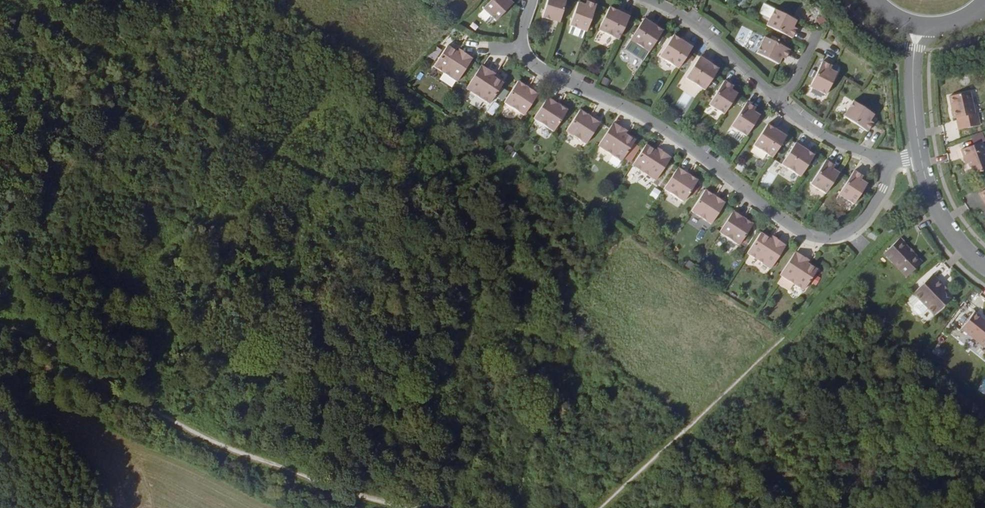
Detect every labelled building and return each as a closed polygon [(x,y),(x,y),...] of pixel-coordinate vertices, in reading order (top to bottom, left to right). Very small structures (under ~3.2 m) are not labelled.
[(485,7),(498,20),(516,2),(514,0),(492,0),(485,7)] [(570,0),(551,0),(546,16),(563,22),(570,0)] [(591,31),(600,3),(594,1),(592,6),(589,4),(582,2),(574,24),(591,31)] [(633,16),(635,12),(621,6),(619,10),(633,16)] [(622,39),(633,16),(619,10),(613,7),(601,29),(622,39)] [(769,25),(795,38),(798,31),(795,29),(796,26),(800,19),(777,9),(769,25)] [(647,17),(660,24),(662,21),(649,13),(647,17)] [(653,51),(667,29),(660,24),(647,17),(634,39),(653,51)] [(681,68),(696,46),(683,38),(677,34),(662,56),(681,68)] [(696,46),(697,44),(686,35),(683,38),(696,46)] [(786,55),(790,56),(793,49),(767,37),(759,53),(781,64),(784,58),(786,55)] [(474,61),(461,52),(451,45),(437,65),(461,82),(474,61)] [(464,49),(461,52),(474,61),(476,59),(471,55),(471,54),(464,49)] [(702,57),(715,65),(717,61),(705,53),(702,57)] [(707,90),(721,69),(715,65),(702,57),(688,78),(707,90)] [(829,68),(831,64),(825,61),(812,86),(828,95),(839,73),(833,70),(829,68)] [(491,69),(485,65),(483,67),(497,77),(500,73),(491,68),(491,69)] [(497,77),(483,67),(469,88),(493,103),(507,83),(497,77)] [(541,93),(521,80),(507,101),(527,114),(541,93)] [(727,114),(740,94),(734,90),(731,88),(733,84),(727,80),(712,104),(727,114)] [(952,94),(960,114),(963,113),(967,124),(984,117),(984,110),(983,106),(980,107),(972,86),(952,94)] [(571,109),(551,96),(537,117),(557,130),(571,109)] [(749,135),(762,115),(756,111),(753,109),(755,105),(750,102),(733,126),(749,135)] [(871,124),(873,121),(877,115),(856,102),(846,117),(870,133),(874,127),(871,124)] [(603,122),(583,108),(568,130),(589,143),(603,122)] [(623,124),(617,121),(615,124),(629,132),(631,129),(623,124)] [(629,132),(615,124),(601,145),(626,159),(639,138),(629,132)] [(775,157),(789,136),(777,128),(770,124),(756,145),(775,157)] [(789,136),(792,132),(779,124),(777,128),(789,136)] [(984,140),(984,134),(984,131),(972,135),(975,143),(984,140)] [(798,143),(810,151),(813,147),(801,139),(798,143)] [(971,162),(975,172),(984,169),(984,141),(984,140),(975,143),(963,147),(966,155),(968,155),(971,162)] [(658,148),(648,142),(635,164),(659,179),(672,158),(658,148)] [(803,176),(816,155),(810,151),(798,143),(784,163),(803,176)] [(661,145),(658,148),(672,158),(673,155),(668,152),(668,151),(669,150),(661,145)] [(949,158),(959,159),(960,147),(950,146),(949,158)] [(828,194),(841,173),(835,169),(831,167),(834,163),(828,159),(813,183),(828,194)] [(741,164),(738,168),(744,172),(747,169),(741,164)] [(701,179),(680,166),(667,188),(687,200),(701,179)] [(860,177),(862,173),(856,169),(841,194),(856,204),(869,183),(863,179),(860,177)] [(560,186),(565,190),(568,184),(563,181),(560,186)] [(655,188),(650,196),(656,199),(661,191),(655,188)] [(728,202),(708,189),(694,211),(714,223),(728,202)] [(908,212),(903,207),(896,215),(901,219),(908,212)] [(756,223),(736,210),(722,232),(742,244),(756,223)] [(696,228),(702,220),(693,214),(688,223),(696,228)] [(774,238),(764,232),(750,253),(774,268),(787,247),(774,238)] [(776,234),(774,238),(787,247),(789,244),(784,241),(784,240),(776,234)] [(908,240),(902,235),(886,251),(908,275),(924,260),(907,242),(908,240)] [(804,253),(798,250),(796,252),(811,261),(813,258),(805,252),(804,253)] [(796,252),(783,273),(808,288),(813,280),(814,281),(819,273),(817,272),(820,268),(811,261),(796,252)] [(943,286),(946,283),(934,272),(915,291),(934,309),(937,312),(952,295),(946,289),(943,286)] [(819,273),(814,281),(819,284),(824,277),(819,273)] [(934,309),(915,291),(910,297),(910,300),(916,306),(916,311),(922,317),(927,316),(934,309)] [(978,310),(964,327),(984,343),(984,316),(978,310)]
